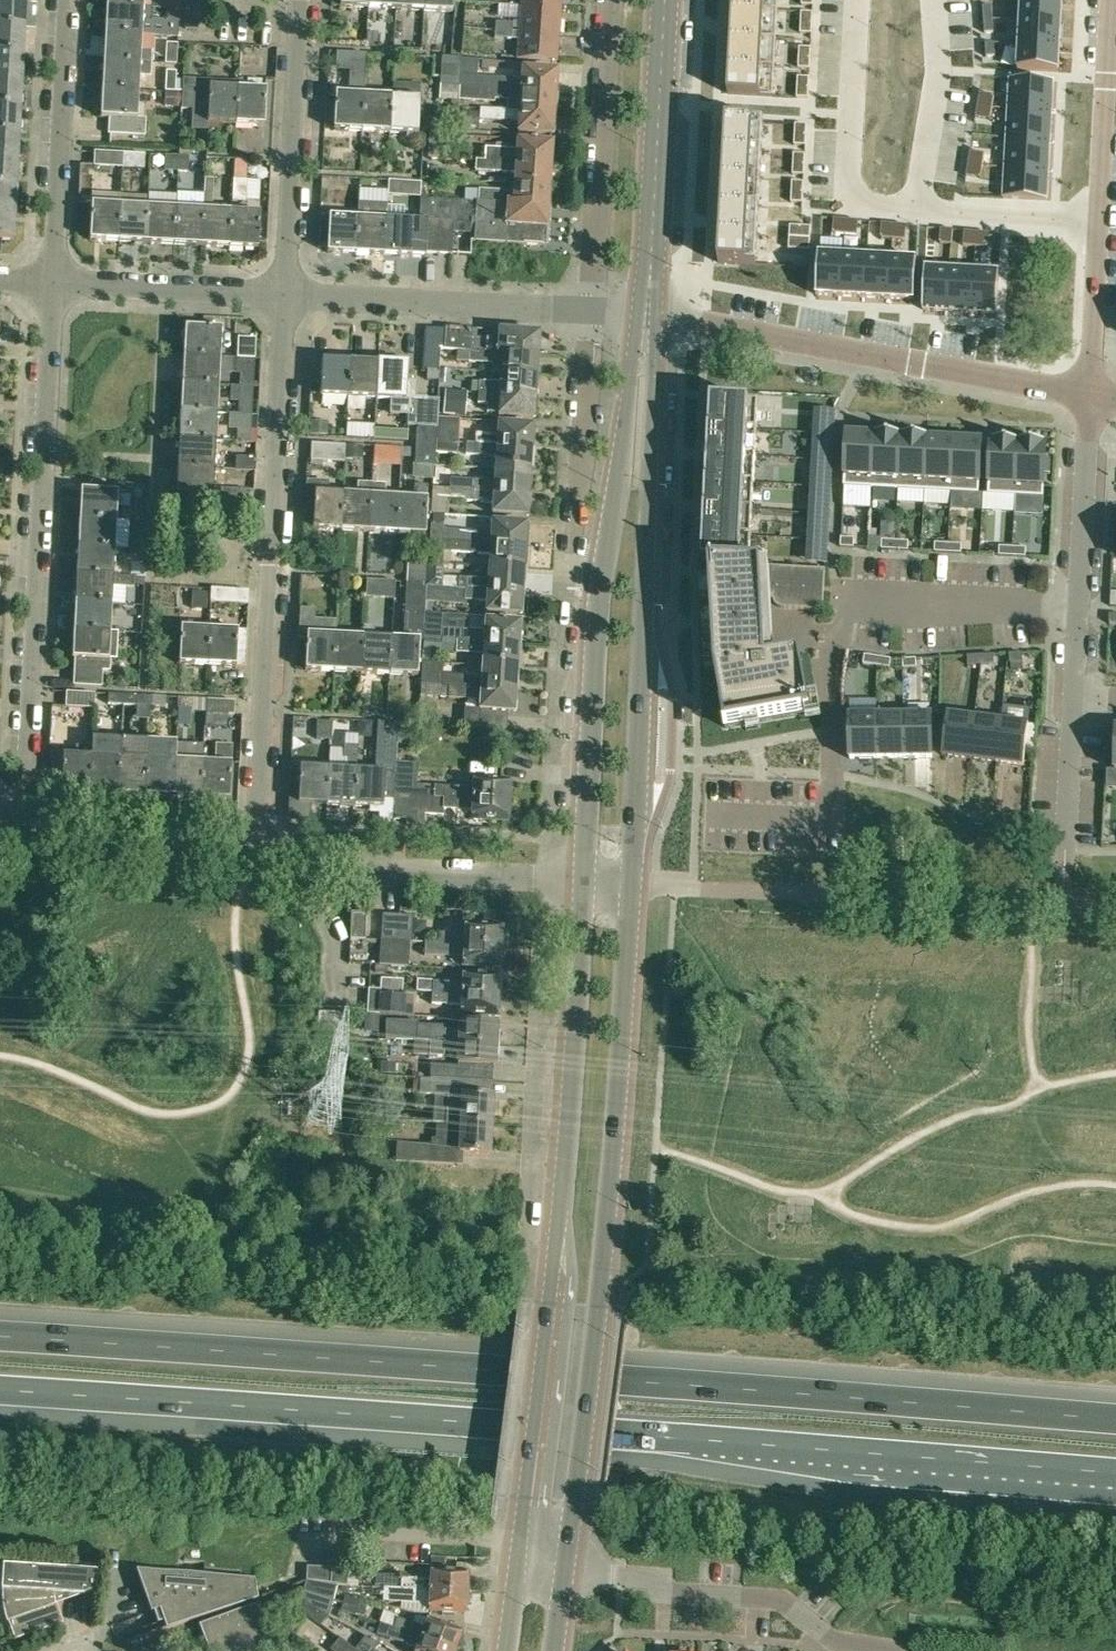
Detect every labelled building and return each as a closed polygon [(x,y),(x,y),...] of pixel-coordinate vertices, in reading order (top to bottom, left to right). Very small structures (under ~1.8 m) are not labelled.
[(24,25),(25,0),(0,0),(0,24),(24,25)] [(180,9),(180,0),(168,0),(167,8),(180,9)] [(368,7),(396,8),(396,0),(368,0),(368,7)] [(396,8),(424,10),(424,0),(396,0),(396,8)] [(424,10),(452,11),(452,0),(424,0),(424,10)] [(561,0),(519,0),(518,5),(560,9),(561,0)] [(732,9),(777,11),(778,0),(732,0),(732,9)] [(1020,21),(1061,23),(1062,0),(1021,0),(1020,21)] [(153,7),(143,7),(107,5),(105,33),(141,35),(166,36),(166,37),(178,38),(180,9),(167,8),(167,22),(152,21),(153,7)] [(518,5),(516,32),(558,35),(560,9),(518,5)] [(991,6),(983,6),(984,19),(992,19),(991,6)] [(732,9),(730,37),(776,39),(777,11),(732,9)] [(801,12),(800,22),(812,23),(812,13),(801,12)] [(992,19),(984,19),(984,33),(993,32),(992,19)] [(1020,21),(1018,45),(1059,47),(1061,23),(1020,21)] [(495,22),(494,38),(503,38),(504,23),(495,22)] [(800,22),(800,33),(811,33),(812,23),(800,22)] [(504,23),(503,38),(507,39),(512,39),(512,31),(513,24),(510,24),(504,23)] [(23,52),(24,25),(0,24),(0,51),(23,52)] [(367,31),(366,47),(378,48),(379,32),(367,31)] [(548,61),(556,62),(558,35),(516,32),(516,39),(512,39),(507,39),(506,58),(514,59),(548,61)] [(105,33),(104,61),(140,63),(151,63),(152,50),(141,50),(141,35),(105,33)] [(730,37),(729,65),(774,67),(776,39),(730,37)] [(178,44),(166,43),(165,63),(177,64),(178,44)] [(994,43),(985,43),(986,57),(995,56),(994,43)] [(1018,45),(1017,69),(1058,72),(1059,47),(1018,45)] [(799,47),(799,58),(810,58),(811,48),(799,47)] [(23,52),(0,51),(0,78),(22,79),(23,52)] [(441,56),(440,66),(459,67),(460,57),(441,56)] [(799,58),(798,68),(810,69),(810,58),(799,58)] [(151,63),(140,63),(104,61),(102,89),(139,91),(139,76),(151,77),(151,63)] [(729,65),(727,94),(773,96),(774,67),(729,65)] [(440,66),(440,75),(459,76),(459,75),(459,67),(440,66)] [(556,72),(556,71),(522,69),(521,79),(459,75),(459,76),(458,86),(554,92),(555,84),(558,84),(559,72),(556,72)] [(165,91),(176,91),(177,72),(166,71),(165,91)] [(457,100),(458,86),(459,76),(440,75),(439,85),(439,99),(457,100)] [(798,77),(797,87),(808,88),(809,77),(798,77)] [(20,105),(22,79),(0,78),(0,104),(20,105)] [(208,123),(236,124),(238,88),(238,80),(183,78),(181,119),(186,119),(186,114),(192,114),(191,130),(208,131),(208,123)] [(1010,78),(1008,109),(1051,111),(1051,109),(1053,81),(1010,78)] [(518,111),(553,113),(556,113),(557,101),(554,101),(554,92),(458,86),(457,100),(457,101),(494,103),(494,99),(508,100),(507,110),(518,111)] [(797,87),(797,97),(808,98),(808,88),(797,87)] [(267,89),(238,88),(236,124),(265,126),(267,89)] [(137,118),(139,91),(102,89),(101,118),(109,118),(108,134),(145,136),(146,119),(137,118)] [(177,92),(165,92),(165,106),(176,107),(177,92)] [(333,129),(362,131),(364,95),(335,93),(333,129)] [(362,131),(389,132),(391,96),(364,95),(362,131)] [(420,98),(391,96),(389,132),(418,134),(420,98)] [(979,97),(977,105),(992,108),(993,99),(979,97)] [(20,105),(0,104),(0,131),(19,132),(20,105)] [(977,105),(976,114),(990,116),(992,108),(977,105)] [(552,122),(553,113),(518,111),(507,110),(480,109),(479,119),(518,121),(517,132),(541,134),(552,134),(552,133),(554,131),(555,123),(552,122)] [(1008,109),(1006,138),(1050,140),(1051,113),(1051,111),(1008,109)] [(726,120),(724,150),(762,152),(763,122),(726,120)] [(479,122),(462,121),(461,130),(478,131),(479,122)] [(795,124),(794,134),(806,135),(806,124),(795,124)] [(19,132),(0,131),(0,158),(18,159),(19,132)] [(439,135),(428,134),(427,156),(438,156),(439,135)] [(794,134),(794,145),(805,145),(806,135),(794,134)] [(1006,138),(1005,168),(1048,170),(1050,142),(1050,140),(1006,138)] [(485,148),(484,161),(550,164),(550,156),(553,156),(554,145),(551,144),(551,143),(516,141),(516,150),(485,148)] [(724,150),(723,178),(760,180),(762,152),(724,150)] [(122,168),(123,153),(95,152),(94,166),(122,168)] [(122,168),(131,168),(144,169),(145,154),(123,153),(122,168)] [(793,153),(793,164),(804,164),(805,154),(793,153)] [(165,171),(178,171),(179,156),(165,155),(165,171)] [(969,155),(968,163),(982,166),(984,157),(969,155)] [(179,156),(178,171),(187,171),(188,156),(179,156)] [(17,185),(18,159),(0,158),(0,184),(17,185)] [(234,159),(233,180),(247,180),(247,159),(234,159)] [(549,173),(550,164),(484,161),(476,160),(475,171),(514,174),(514,183),(548,184),(551,183),(551,175),(549,173)] [(968,163),(966,172),(981,174),(982,166),(968,163)] [(793,164),(792,174),(804,175),(804,164),(793,164)] [(1005,168),(1003,198),(1046,200),(1048,172),(1048,170),(1005,168)] [(191,209),(176,208),(174,245),(202,246),(204,210),(206,178),(198,178),(198,191),(204,191),(203,199),(192,198),(191,209)] [(206,178),(204,210),(202,246),(230,248),(232,211),(212,210),(214,179),(206,178)] [(723,178),(721,206),(759,208),(760,180),(723,178)] [(233,180),(233,202),(246,202),(246,200),(247,180),(233,180)] [(388,181),(387,191),(387,195),(403,195),(404,182),(388,181)] [(792,181),(791,192),(803,192),(803,182),(792,181)] [(547,206),(547,197),(550,195),(551,188),(548,186),(548,184),(514,183),(513,193),(478,190),(477,201),(547,206)] [(0,184),(0,211),(15,212),(17,185),(0,184)] [(791,192),(791,202),(802,203),(803,192),(791,192)] [(121,195),(120,205),(118,242),(146,243),(148,207),(148,196),(121,195)] [(148,207),(146,243),(174,245),(176,208),(177,198),(148,196),(148,207)] [(547,207),(547,206),(477,201),(420,197),(418,219),(427,220),(441,221),(454,221),(453,232),(470,233),(471,223),(475,223),(474,240),(505,243),(529,244),(545,245),(545,244),(543,244),(546,207),(547,207)] [(355,254),(384,255),(386,219),(386,205),(358,203),(357,218),(355,254)] [(90,240),(118,242),(120,205),(92,204),(90,240)] [(721,206),(720,234),(757,235),(759,208),(721,206)] [(0,211),(0,238),(14,239),(15,212),(0,211)] [(232,211),(230,248),(258,249),(260,213),(232,211)] [(327,252),(355,254),(357,218),(329,216),(327,252)] [(837,218),(836,233),(844,234),(846,219),(837,218)] [(386,219),(384,255),(425,258),(425,252),(427,220),(418,219),(415,219),(415,221),(386,219)] [(846,219),(844,234),(853,235),(855,220),(846,219)] [(425,252),(439,253),(441,221),(427,220),(425,252)] [(454,221),(441,221),(439,253),(452,254),(453,232),(454,221)] [(885,223),(884,237),(893,238),(894,224),(885,223)] [(894,224),(893,238),(901,239),(903,225),(894,224)] [(790,225),(789,237),(799,238),(800,226),(790,225)] [(800,226),(799,238),(810,238),(811,227),(800,226)] [(944,229),(943,243),(951,244),(953,229),(944,229)] [(968,231),(966,245),(975,246),(977,232),(968,231)] [(977,232),(975,246),(984,247),(985,232),(977,232)] [(720,234),(718,263),(756,265),(756,264),(757,235),(720,234)] [(789,237),(788,249),(799,249),(799,238),(789,237)] [(799,238),(799,249),(809,250),(810,238),(799,238)] [(818,254),(816,295),(838,296),(841,296),(843,255),(818,254)] [(843,255),(841,296),(863,297),(865,297),(867,257),(843,255)] [(867,257),(865,297),(886,298),(889,299),(891,258),(867,257)] [(891,258),(889,299),(891,299),(914,300),(916,259),(891,258)] [(925,269),(922,309),(945,310),(947,311),(950,270),(925,269)] [(950,270),(947,311),(969,312),(972,312),(974,271),(950,270)] [(974,271),(972,312),(974,312),(997,313),(999,273),(974,271)] [(186,327),(184,355),(221,357),(222,329),(186,327)] [(471,337),(472,330),(444,328),(444,330),(442,348),(471,350),(471,337)] [(441,370),(442,348),(444,330),(426,329),(424,369),(439,370),(441,370)] [(496,339),(471,337),(471,350),(537,355),(538,338),(538,333),(496,331),(496,339)] [(238,358),(256,359),(257,339),(239,338),(238,358)] [(535,376),(537,355),(471,350),(470,362),(492,364),(491,373),(502,374),(535,376)] [(221,357),(184,355),(183,383),(219,385),(221,357)] [(320,395),(348,397),(350,360),(322,358),(320,395)] [(350,360),(348,397),(376,398),(378,361),(350,360)] [(406,363),(378,361),(376,398),(390,399),(390,414),(408,415),(409,397),(410,397),(410,393),(404,393),(406,363)] [(439,381),(438,385),(448,386),(449,370),(441,370),(439,370),(439,381)] [(241,386),(254,387),(255,373),(241,373),(241,386)] [(537,387),(538,377),(535,376),(502,374),(501,383),(465,380),(464,386),(461,386),(461,392),(534,397),(535,387),(537,387)] [(218,413),(219,385),(183,383),(181,411),(218,413)] [(534,404),(534,402),(534,397),(461,392),(445,390),(442,414),(472,416),(473,403),(478,404),(500,405),(500,416),(524,417),(533,417),(533,416),(535,416),(536,404),(534,404)] [(407,425),(415,426),(422,426),(437,427),(438,418),(439,398),(410,397),(409,397),(408,415),(407,425)] [(758,402),(710,399),(709,427),(757,430),(758,402)] [(239,414),(253,415),(253,401),(240,400),(239,414)] [(181,411),(180,440),(216,442),(218,413),(181,411)] [(820,415),(820,424),(833,425),(834,416),(820,415)] [(437,427),(437,437),(436,441),(458,443),(459,419),(438,418),(437,427)] [(328,422),(310,421),(310,437),(327,437),(328,422)] [(833,434),(833,425),(820,424),(819,433),(833,434)] [(476,434),(475,444),(531,448),(531,439),(534,439),(535,428),(532,427),(532,426),(523,425),(499,425),(498,436),(476,434)] [(437,427),(422,426),(415,426),(415,436),(437,437),(437,427)] [(707,454),(755,456),(757,430),(709,427),(707,454)] [(251,442),(252,429),(238,428),(238,442),(251,442)] [(871,488),(874,434),(846,432),(843,486),(844,486),(843,506),(870,508),(871,488)] [(819,433),(819,442),(832,443),(833,434),(819,433)] [(871,488),(898,489),(901,435),(874,434),(871,488)] [(927,437),(901,435),(898,489),(924,491),(927,437)] [(436,441),(437,437),(415,436),(414,445),(436,446),(436,441)] [(924,491),(951,492),(954,438),(927,437),(924,491)] [(982,440),(954,438),(951,492),(979,494),(982,440)] [(215,470),(216,442),(180,440),(178,468),(215,470)] [(988,494),(1015,496),(1018,442),(991,440),(988,494)] [(436,441),(436,446),(436,452),(457,454),(458,443),(436,441)] [(832,443),(819,442),(818,451),(832,452),(832,443)] [(1045,458),(1046,443),(1018,442),(1015,496),(1043,497),(1044,473),(1050,474),(1051,459),(1045,458)] [(345,445),(310,443),(309,461),(344,463),(345,445)] [(530,457),(531,448),(475,444),(466,443),(466,455),(475,455),(497,457),(496,467),(529,469),(529,468),(532,468),(533,457),(530,457)] [(363,446),(345,445),(345,459),(363,460),(363,446)] [(436,452),(436,446),(414,445),(414,454),(435,455),(436,452)] [(435,455),(414,454),(413,464),(435,465),(435,455)] [(707,454),(706,481),(754,483),(755,456),(707,454)] [(236,470),(250,470),(250,457),(237,456),(236,470)] [(529,475),(529,469),(496,467),(495,482),(451,479),(451,490),(528,495),(528,487),(531,487),(532,475),(529,475)] [(215,470),(178,468),(176,496),(213,498),(215,470)] [(830,478),(831,469),(817,469),(817,477),(830,478)] [(817,477),(816,486),(830,487),(830,478),(817,477)] [(705,507),(752,510),(754,483),(706,481),(705,507)] [(114,487),(113,492),(118,492),(118,493),(126,494),(126,488),(127,483),(114,482),(114,487)] [(307,482),(305,510),(314,511),(313,528),(342,530),(344,494),(327,493),(327,484),(307,482)] [(357,495),(344,494),(342,530),(369,532),(372,483),(357,482),(357,495)] [(372,483),(369,532),(397,533),(399,497),(385,496),(385,484),(372,483)] [(414,498),(399,497),(397,533),(425,535),(428,486),(415,485),(414,498)] [(829,496),(830,487),(816,486),(816,495),(829,496)] [(222,489),(221,504),(248,505),(249,491),(222,489)] [(81,490),(79,519),(117,521),(118,493),(118,492),(113,492),(81,490)] [(527,502),(528,495),(451,490),(450,501),(493,504),(493,514),(517,515),(526,515),(526,514),(529,515),(530,503),(527,502)] [(829,505),(829,496),(816,495),(815,504),(829,505)] [(705,507),(703,534),(751,536),(752,510),(705,507)] [(444,524),(445,515),(433,514),(432,524),(444,524)] [(117,521),(79,519),(78,547),(115,549),(117,521)] [(525,526),(526,524),(517,524),(493,522),(492,534),(447,531),(442,525),(431,524),(430,540),(524,546),(525,537),(527,537),(528,526),(525,526)] [(814,531),(827,532),(828,523),(814,522),(814,531)] [(827,532),(814,531),(813,540),(827,541),(827,532)] [(145,533),(133,533),(133,548),(145,548),(145,533)] [(703,534),(702,562),(709,562),(749,564),(751,536),(703,534)] [(854,538),(841,538),(840,547),(854,547),(854,538)] [(524,554),(524,546),(430,540),(429,563),(444,564),(445,552),(468,554),(491,556),(490,565),(523,567),(523,565),(526,565),(526,555),(524,554)] [(813,540),(813,549),(826,549),(827,541),(813,540)] [(895,541),(882,540),(881,549),(894,550),(895,541)] [(895,541),(894,550),(908,550),(908,541),(895,541)] [(948,552),(948,543),(935,543),(934,552),(948,552)] [(948,543),(948,552),(961,553),(962,544),(948,543)] [(1012,556),(1012,547),(999,546),(999,555),(1012,556)] [(114,576),(115,549),(78,547),(76,574),(114,576)] [(1026,548),(1012,547),(1012,556),(1025,557),(1026,548)] [(826,549),(813,549),(812,558),(826,558),(826,549)] [(407,559),(407,569),(427,570),(428,561),(407,559)] [(749,564),(709,562),(715,669),(725,728),(805,714),(805,713),(810,712),(808,700),(808,699),(804,676),(800,677),(798,664),(774,665),(770,599),(773,599),(773,601),(774,602),(775,604),(776,605),(779,607),(781,608),(782,608),(823,610),(825,569),(761,565),(749,564)] [(522,573),(523,567),(490,565),(489,579),(428,575),(427,586),(521,593),(522,585),(525,583),(525,576),(522,573)] [(427,579),(427,570),(407,569),(406,578),(427,579)] [(134,577),(114,576),(76,574),(75,602),(112,604),(113,586),(134,587),(134,577)] [(427,579),(406,578),(406,587),(426,588),(427,579)] [(465,604),(465,600),(487,602),(487,613),(520,615),(520,613),(522,611),(523,604),(520,602),(521,593),(427,586),(426,601),(465,604)] [(426,588),(406,587),(405,597),(403,630),(423,631),(424,612),(426,588)] [(248,605),(249,590),(211,588),(210,602),(248,605)] [(207,591),(192,590),(191,608),(206,609),(207,591)] [(73,629),(111,632),(112,604),(75,602),(73,629)] [(442,639),(457,640),(517,644),(518,636),(521,634),(521,627),(519,625),(519,623),(486,621),(485,632),(463,630),(464,614),(424,612),(423,631),(423,638),(442,639)] [(364,625),(364,636),(362,673),(390,674),(392,638),(374,637),(374,625),(364,625)] [(208,665),(210,629),(181,627),(179,663),(208,665)] [(115,632),(111,632),(73,629),(72,658),(75,658),(74,686),(101,687),(101,671),(107,671),(108,658),(111,658),(114,655),(115,632)] [(247,631),(210,629),(208,665),(245,667),(247,631)] [(306,670),(335,671),(336,635),(307,633),(306,670)] [(364,636),(336,635),(335,671),(362,673),(364,636)] [(392,638),(390,674),(418,676),(420,639),(403,638),(392,638)] [(442,639),(423,638),(423,639),(422,650),(423,650),(431,650),(441,651),(442,639)] [(483,654),(482,665),(516,666),(516,665),(519,663),(519,656),(517,654),(517,644),(457,640),(456,652),(461,652),(483,654)] [(1021,663),(1021,654),(1007,654),(1008,663),(1021,663)] [(876,666),(878,657),(864,655),(863,664),(876,666)] [(968,665),(982,664),(981,655),(968,656),(968,665)] [(981,655),(982,664),(995,664),(995,655),(981,655)] [(878,657),(876,666),(890,668),(891,659),(878,657)] [(903,668),(916,668),(916,659),(902,659),(903,668)] [(421,685),(514,691),(515,683),(517,681),(518,674),(516,672),(516,666),(482,665),(481,679),(460,677),(460,675),(443,674),(443,663),(422,662),(421,685)] [(114,682),(116,688),(125,688),(129,682),(125,677),(118,676),(114,682)] [(514,701),(514,691),(421,685),(420,696),(448,696),(448,698),(480,700),(478,727),(506,729),(507,713),(513,713),(513,711),(516,709),(516,702),(514,701)] [(94,694),(66,692),(66,707),(94,708),(94,694)] [(122,705),(123,695),(108,694),(108,704),(122,705)] [(123,695),(122,705),(136,706),(137,695),(123,695)] [(150,706),(165,707),(165,697),(150,697),(150,706)] [(192,699),(178,698),(177,708),(192,708),(192,699)] [(206,713),(213,714),(234,715),(235,701),(207,700),(206,713)] [(436,703),(420,703),(419,720),(436,720),(436,703)] [(877,715),(877,758),(904,758),(903,714),(877,715)] [(931,714),(903,714),(904,758),(932,758),(931,714)] [(942,755),(969,758),(974,717),(947,714),(942,755)] [(849,759),(877,758),(877,715),(849,715),(849,759)] [(974,717),(969,758),(996,762),(1001,721),(974,717)] [(331,721),(317,720),(316,736),(330,737),(331,721)] [(1028,724),(1001,721),(996,762),(1023,765),(1028,724)] [(357,768),(355,806),(370,807),(384,807),(390,808),(391,793),(395,794),(397,763),(395,762),(396,743),(396,736),(397,724),(397,723),(377,722),(375,769),(357,768)] [(416,725),(397,724),(396,736),(396,743),(416,744),(416,736),(416,725)] [(92,738),(92,746),(89,792),(117,794),(119,740),(92,738)] [(119,740),(117,794),(145,795),(147,741),(126,740),(119,740)] [(176,742),(147,741),(145,795),(173,797),(175,750),(176,742)] [(62,791),(89,792),(92,746),(75,745),(75,754),(72,754),(72,745),(64,744),(63,754),(62,791)] [(330,767),(328,804),(355,806),(357,768),(358,745),(345,744),(345,758),(349,758),(348,768),(330,767)] [(215,762),(202,761),(200,798),(230,800),(232,746),(216,745),(215,762)] [(173,797),(200,798),(202,761),(188,760),(189,751),(175,750),(173,797)] [(397,763),(395,794),(409,794),(409,796),(444,798),(511,801),(512,790),(509,790),(509,782),(473,779),(472,788),(444,786),(417,785),(417,763),(397,763)] [(301,766),(299,803),(328,804),(330,767),(301,766)] [(390,808),(390,819),(407,819),(407,824),(417,824),(418,814),(443,815),(443,808),(471,810),(470,819),(507,821),(508,812),(510,812),(511,801),(444,798),(409,796),(409,794),(395,794),(391,793),(390,808)] [(484,912),(484,922),(501,923),(502,912),(484,912)] [(366,913),(351,913),(350,939),(365,940),(366,913)] [(397,941),(399,914),(382,914),(380,940),(397,941)] [(437,943),(444,943),(504,948),(504,936),(502,936),(502,927),(465,925),(464,934),(438,932),(437,943)] [(408,942),(383,941),(382,965),(406,966),(408,942)] [(503,958),(504,948),(444,943),(437,943),(425,943),(425,954),(463,956),(463,965),(500,967),(500,958),(503,958)] [(433,993),(502,997),(503,976),(462,974),(462,983),(434,982),(420,981),(420,992),(433,993)] [(403,980),(381,978),(380,989),(402,990),(403,980)] [(502,997),(433,993),(420,992),(419,1004),(432,1005),(461,1006),(460,1015),(501,1017),(502,997)] [(379,1012),(401,1013),(402,996),(380,995),(379,1012)] [(430,1042),(499,1045),(499,1034),(496,1034),(496,1025),(460,1023),(460,1032),(445,1032),(446,1028),(431,1027),(416,1026),(415,1041),(430,1042)] [(429,1077),(463,1079),(487,1081),(488,1065),(495,1065),(495,1056),(498,1056),(499,1045),(430,1042),(415,1041),(413,1040),(412,1055),(429,1057),(444,1057),(444,1054),(458,1055),(458,1067),(430,1066),(429,1077)] [(380,1062),(379,1073),(395,1073),(395,1062),(380,1062)] [(445,1122),(460,1123),(491,1125),(492,1096),(462,1095),(463,1079),(429,1077),(429,1079),(419,1079),(419,1094),(446,1096),(445,1122)] [(394,1108),(390,1113),(393,1117),(398,1116),(399,1110),(394,1108)] [(489,1153),(491,1125),(460,1123),(445,1122),(445,1126),(436,1125),(435,1139),(431,1138),(430,1145),(396,1142),(395,1161),(458,1165),(459,1152),(489,1153)] [(330,1585),(336,1587),(346,1589),(348,1560),(331,1559),(330,1585)] [(431,1570),(431,1567),(402,1565),(400,1590),(469,1593),(470,1581),(466,1581),(467,1572),(431,1570)] [(63,1623),(56,1604),(55,1604),(53,1594),(81,1595),(95,1591),(96,1572),(6,1566),(5,1589),(8,1590),(7,1603),(6,1603),(6,1604),(6,1605),(6,1606),(7,1607),(8,1607),(11,1619),(8,1621),(14,1639),(63,1623)] [(254,1598),(252,1589),(256,1587),(254,1578),(135,1570),(150,1612),(153,1611),(157,1623),(169,1619),(171,1626),(165,1627),(166,1629),(258,1598),(258,1596),(254,1598)] [(327,1585),(306,1580),(303,1591),(324,1598),(327,1585)] [(389,1603),(400,1603),(400,1600),(428,1601),(428,1610),(465,1612),(465,1603),(468,1604),(469,1593),(400,1590),(395,1590),(384,1589),(383,1597),(384,1598),(384,1599),(384,1600),(386,1602),(387,1603),(389,1603)] [(324,1598),(303,1591),(299,1605),(309,1611),(312,1607),(327,1617),(333,1601),(324,1598)] [(358,1600),(346,1597),(343,1611),(355,1614),(358,1600)] [(267,1646),(259,1603),(198,1625),(199,1626),(204,1625),(214,1650),(255,1650),(267,1646)] [(299,1605),(298,1608),(321,1625),(327,1617),(312,1607),(309,1611),(299,1605)] [(396,1619),(393,1628),(456,1650),(458,1650),(462,1642),(460,1641),(463,1633),(427,1620),(415,1617),(412,1625),(396,1619)] [(390,1638),(417,1648),(416,1650),(456,1650),(393,1628),(390,1638)] [(355,1649),(339,1638),(330,1650),(332,1650),(357,1650),(355,1649)] [(355,1649),(357,1650),(374,1650),(375,1649),(362,1639),(355,1649)]
